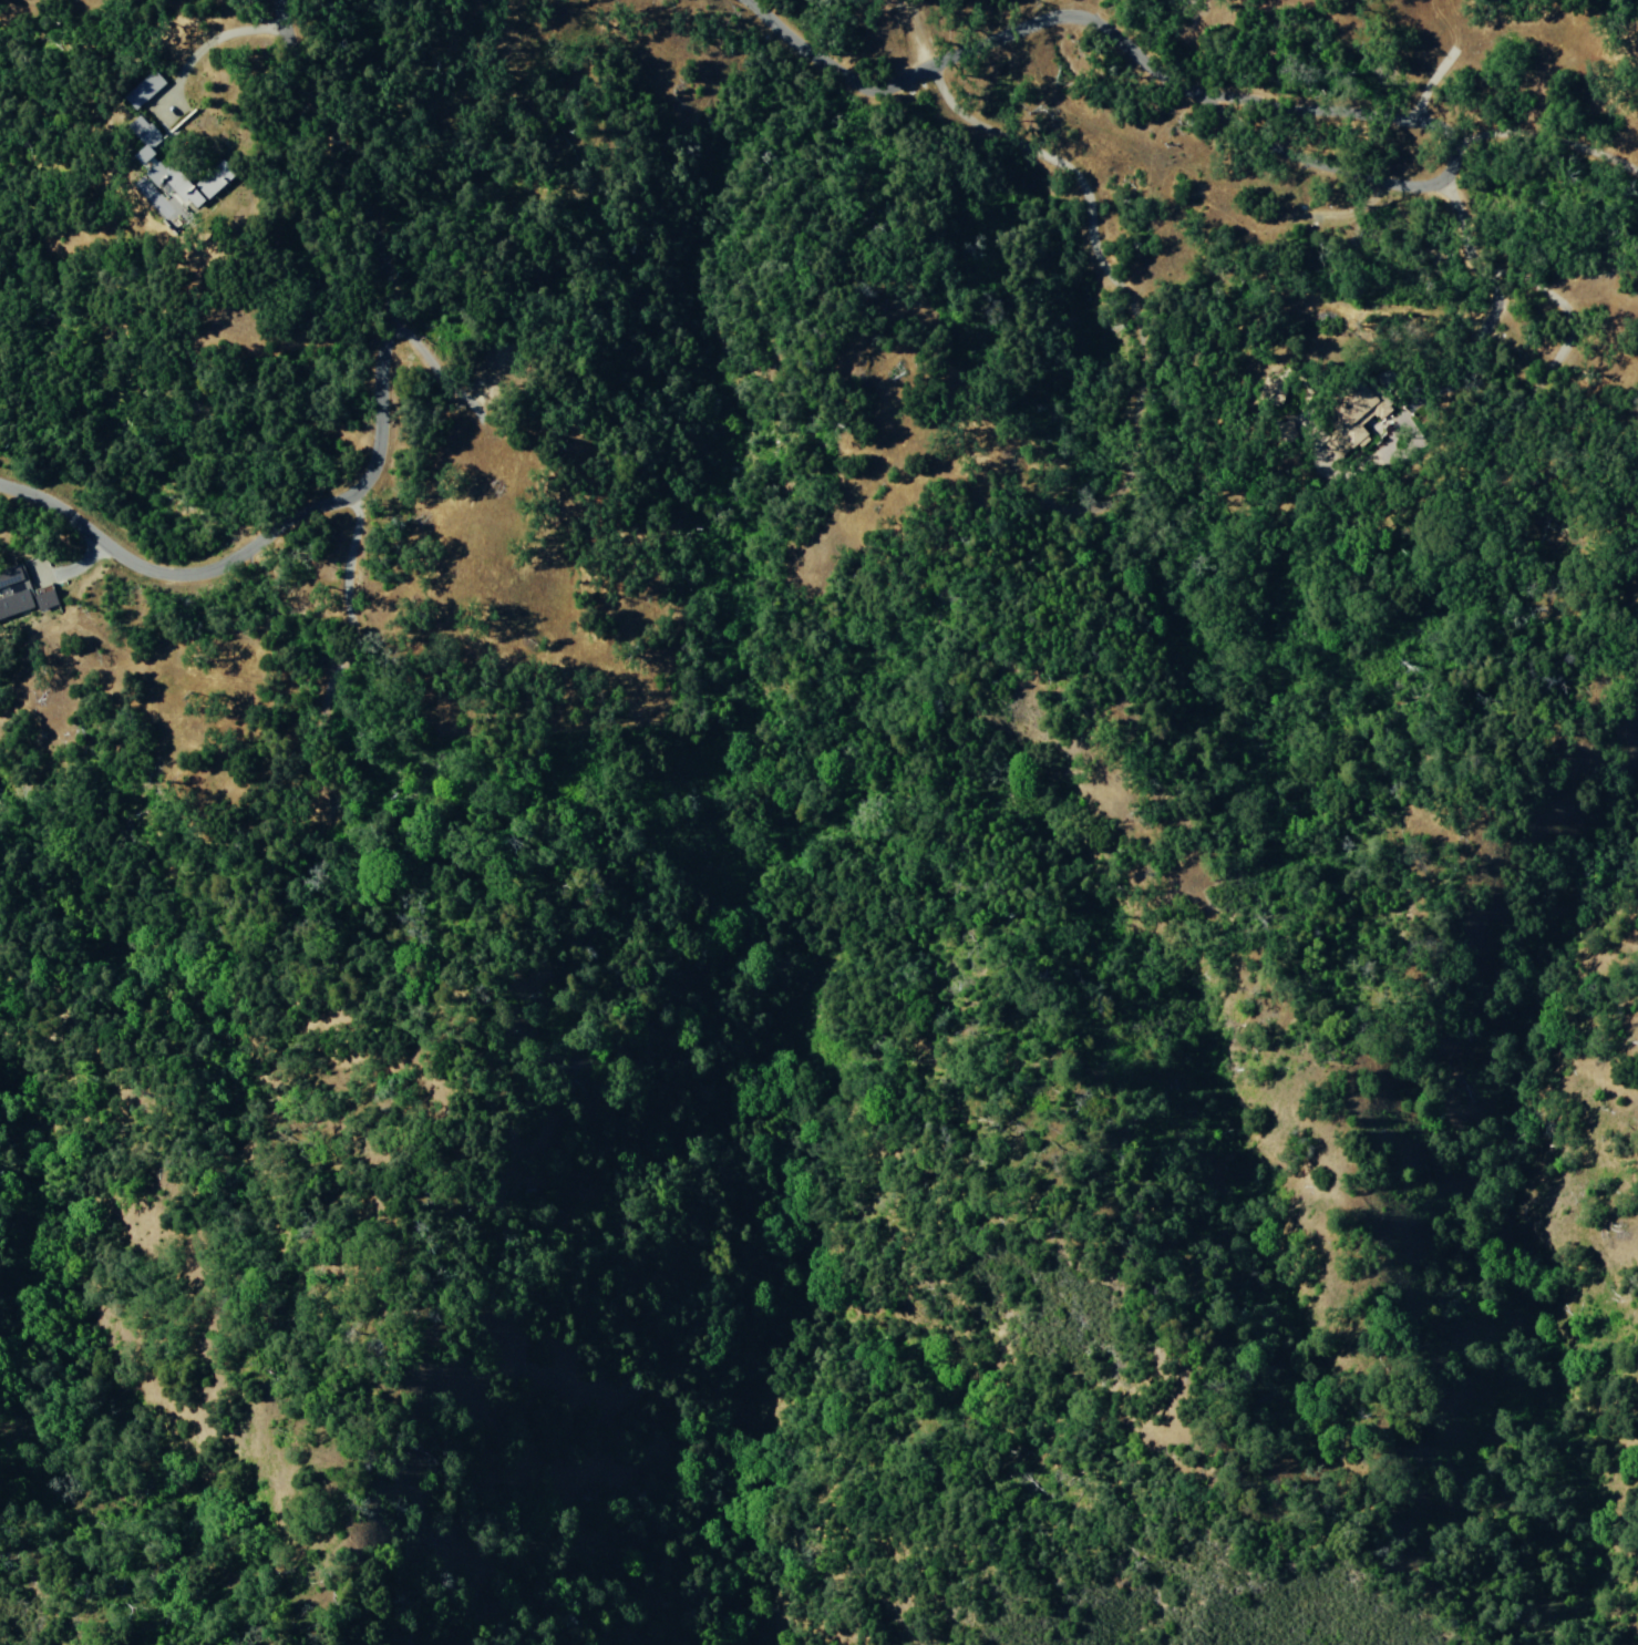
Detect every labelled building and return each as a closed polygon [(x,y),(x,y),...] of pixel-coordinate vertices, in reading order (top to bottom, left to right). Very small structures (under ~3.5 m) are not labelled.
[(1288,384),(1266,377),(1259,399),(1280,406),(1288,384)] [(1324,413),(1339,434),(1328,441),(1340,458),(1370,437),(1363,427),(1393,406),(1374,379),(1324,413)]
